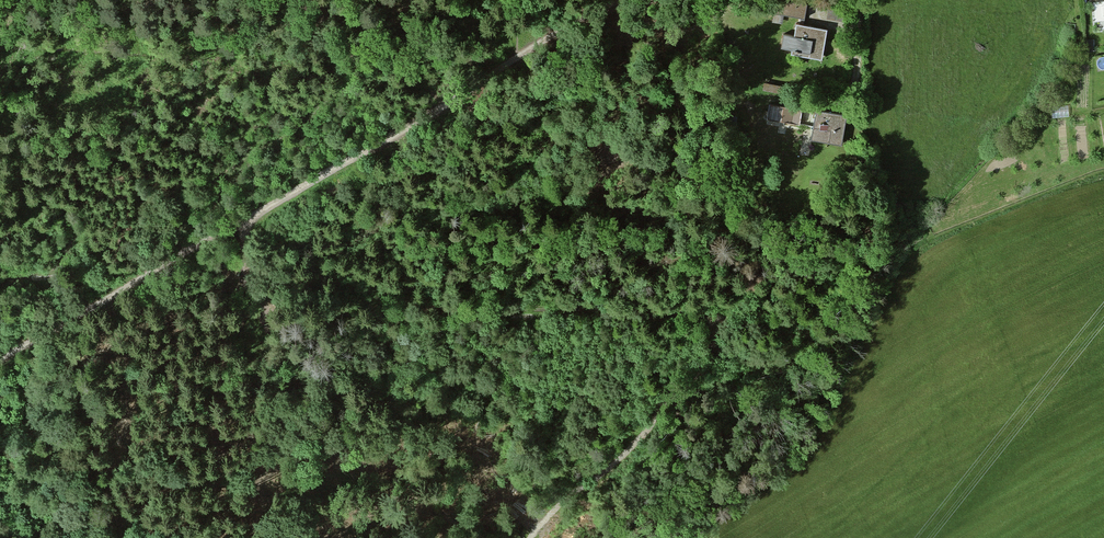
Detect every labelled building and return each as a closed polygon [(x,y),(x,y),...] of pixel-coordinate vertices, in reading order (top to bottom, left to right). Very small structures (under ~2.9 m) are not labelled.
[(805,3),(787,0),(774,0),(770,22),(779,24),(781,15),(802,18),(805,3)] [(849,5),(830,2),(828,16),(847,19),(849,5)] [(820,61),(826,31),(794,25),(792,37),(782,35),(780,48),(790,50),(790,55),(820,61)] [(797,127),(799,111),(769,106),(767,122),(797,127)] [(839,145),(845,115),(814,110),(809,140),(839,145)]
